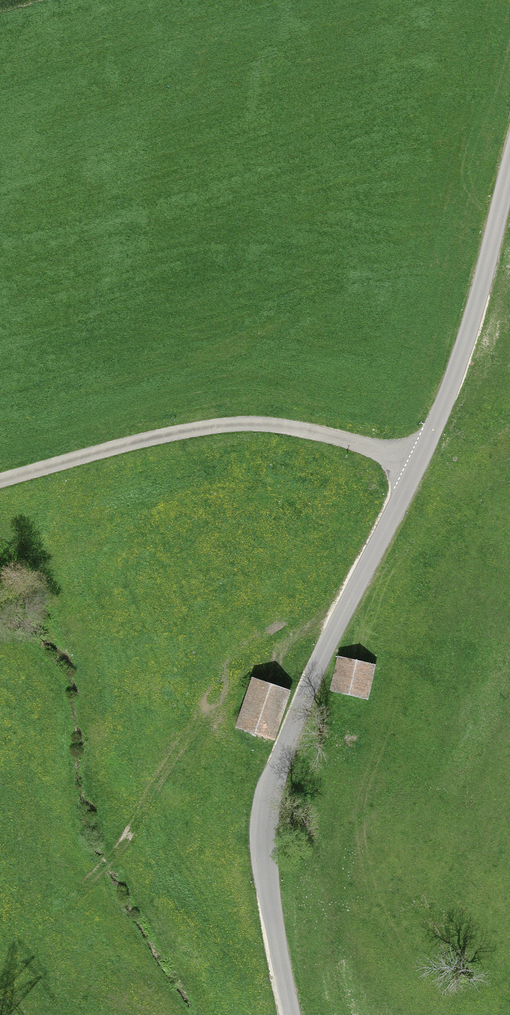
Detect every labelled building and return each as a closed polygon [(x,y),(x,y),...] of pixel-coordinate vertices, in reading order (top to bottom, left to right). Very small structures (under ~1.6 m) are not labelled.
[(339,656),(331,691),(369,700),(377,665),(339,656)] [(252,678),(236,727),(275,740),(291,691),(252,678)]
